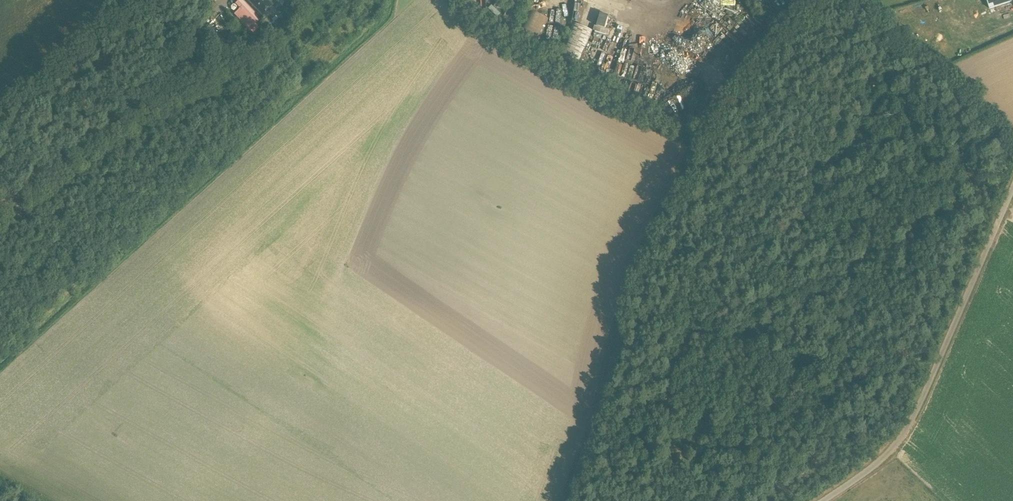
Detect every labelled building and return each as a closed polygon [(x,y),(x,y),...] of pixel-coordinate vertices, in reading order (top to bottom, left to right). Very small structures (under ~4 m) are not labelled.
[(234,12),(255,32),(260,26),(256,22),(261,18),(243,0),(236,0),(234,3),(239,7),(234,12)] [(270,0),(250,0),(263,14),(274,4),(270,0)] [(528,9),(531,0),(498,0),(528,9)] [(570,19),(575,0),(563,0),(559,17),(570,19)] [(990,9),(1012,1),(1012,0),(987,0),(990,9)] [(551,19),(529,9),(518,32),(540,42),(551,19)] [(229,14),(225,19),(233,27),(237,23),(229,14)] [(609,16),(601,14),(597,26),(605,29),(609,16)] [(593,31),(573,23),(558,59),(578,67),(593,31)] [(226,37),(238,51),(246,44),(234,30),(226,37)]
